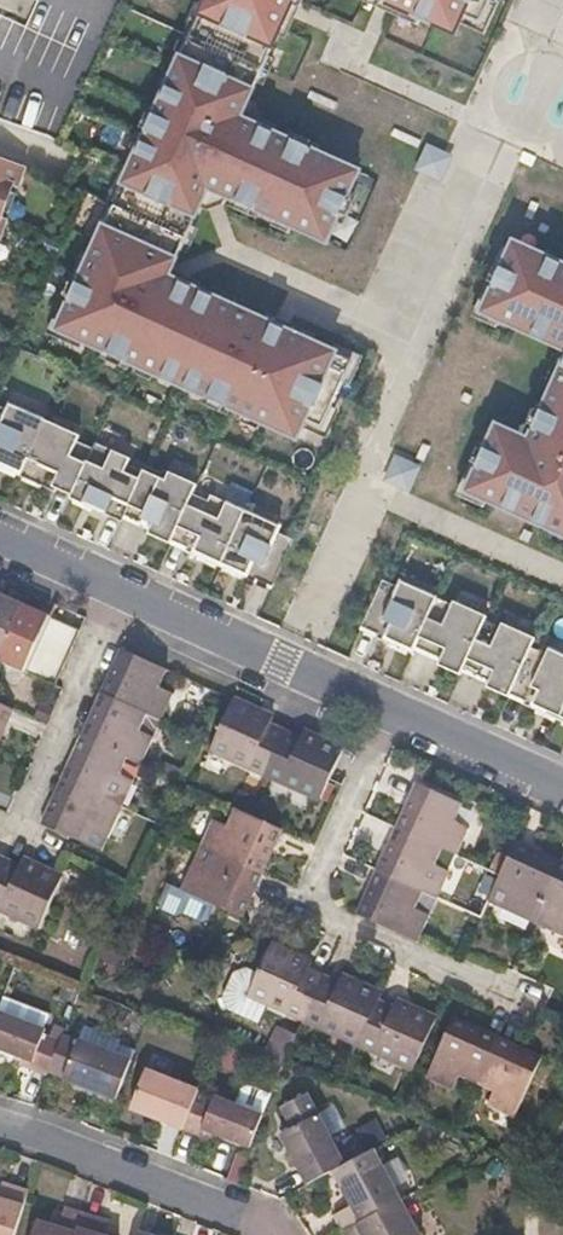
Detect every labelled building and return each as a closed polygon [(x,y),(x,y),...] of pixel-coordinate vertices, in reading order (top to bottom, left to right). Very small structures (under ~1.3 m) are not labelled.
[(190,38),(261,70),(293,0),(207,0),(190,38)] [(454,35),(462,17),(479,24),(490,0),(378,0),(454,35)] [(204,396),(300,439),(309,421),(322,427),(352,362),(268,324),(264,333),(247,325),(251,316),(167,279),(207,190),(327,243),(358,173),(239,120),(261,70),(190,38),(58,330),(166,379),(169,372),(207,389),(204,396)] [(248,101),(239,120),(257,128),(261,119),(255,104),(248,101)] [(428,150),(419,169),(439,178),(447,159),(428,150)] [(3,220),(15,186),(21,188),(27,170),(0,160),(0,219),(3,220)] [(207,190),(199,209),(206,212),(221,206),(225,198),(207,190)] [(0,219),(0,240),(3,241),(9,222),(0,219)] [(562,348),(562,265),(513,243),(482,312),(562,348)] [(556,389),(553,387),(529,440),(493,423),(464,488),(558,530),(560,524),(562,526),(562,373),(556,389)] [(0,404),(0,461),(25,473),(50,420),(29,410),(26,416),(0,404)] [(50,420),(25,473),(61,489),(62,486),(78,493),(98,449),(68,435),(71,429),(50,420)] [(84,435),(71,429),(68,435),(82,441),(84,435)] [(123,453),(101,443),(76,496),(111,512),(112,510),(127,517),(148,472),(120,459),(123,453)] [(123,453),(120,459),(133,465),(136,459),(123,453)] [(409,491),(422,466),(396,453),(384,479),(409,491)] [(167,473),(151,466),(127,517),(145,525),(146,522),(157,527),(153,537),(172,546),(200,486),(168,471),(167,473)] [(224,508),(196,495),(174,543),(190,550),(188,553),(223,569),(249,512),(227,502),(224,508)] [(227,502),(214,496),(211,502),(224,508),(227,502)] [(249,512),(223,569),(257,585),(259,581),(275,589),(297,542),(268,528),(271,522),(249,512)] [(284,529),(271,522),(268,528),(281,534),(284,529)] [(385,583),(363,630),(380,638),(379,640),(413,656),(438,601),(417,591),(414,597),(385,583)] [(417,591),(404,585),(401,591),(414,597),(417,591)] [(24,602),(0,591),(0,656),(1,656),(24,602)] [(461,678),(488,619),(456,604),(454,608),(438,601),(416,650),(433,657),(435,653),(444,657),(440,668),(461,678)] [(45,634),(53,615),(24,602),(1,656),(29,670),(38,650),(45,634)] [(75,646),(82,628),(53,615),(45,634),(75,646)] [(487,622),(464,672),(481,679),(483,675),(492,679),(487,690),(511,700),(537,641),(504,626),(502,629),(487,622)] [(67,664),(75,646),(45,634),(38,650),(67,664)] [(163,686),(170,668),(124,647),(115,666),(122,670),(111,694),(151,712),(165,719),(177,693),(163,686)] [(59,683),(67,664),(38,650),(29,670),(59,683)] [(513,696),(528,703),(527,706),(561,722),(562,718),(562,659),(561,663),(533,650),(513,696)] [(548,657),(561,663),(562,659),(562,657),(551,651),(548,657)] [(143,730),(151,712),(111,694),(102,713),(96,709),(84,735),(131,757),(145,763),(157,737),(143,730)] [(288,731),(273,724),(276,716),(237,698),(215,747),(269,773),(288,731)] [(18,707),(0,699),(0,729),(2,724),(9,726),(18,707)] [(46,721),(53,705),(42,700),(36,716),(46,721)] [(325,800),(348,749),(306,729),(303,738),(288,731),(269,773),(325,800)] [(124,773),(131,757),(84,735),(76,753),(82,755),(71,781),(126,806),(138,779),(124,773)] [(106,851),(126,806),(71,781),(59,806),(52,805),(44,823),(106,851)] [(472,829),(457,822),(465,804),(419,784),(411,802),(417,804),(406,829),(446,847),(461,854),(472,829)] [(279,848),(287,829),(241,808),(232,827),(218,820),(207,845),(261,871),(272,845),(279,848)] [(440,897),(452,871),(438,864),(446,847),(406,829),(400,826),(391,845),(397,848),(386,872),(426,891),(440,897)] [(536,922),(561,868),(536,857),(538,851),(518,842),(491,901),(536,922)] [(247,918),(259,893),(267,874),(261,871),(207,845),(187,887),(186,890),(219,905),(247,918)] [(65,876),(25,858),(21,866),(6,859),(0,873),(0,907),(43,927),(65,876)] [(561,868),(536,922),(562,934),(562,869),(561,868)] [(417,910),(426,891),(386,872),(380,869),(371,889),(376,893),(366,916),(394,929),(421,941),(432,916),(417,910)] [(219,905),(186,890),(187,887),(173,881),(165,901),(168,908),(181,914),(187,912),(208,920),(214,917),(219,905)] [(129,945),(133,935),(115,928),(111,938),(129,945)] [(307,1021),(325,978),(310,971),(314,963),(274,946),(261,976),(248,970),(237,975),(225,1002),(230,1014),(262,1027),(270,1007),(307,1021)] [(380,1004),(384,994),(344,978),(341,985),(325,978),(307,1021),(313,1024),(361,1046),(380,1004)] [(416,1071),(440,1018),(400,1001),(396,1011),(380,1004),(361,1046),(365,1049),(379,1054),(416,1071)] [(145,1028),(151,1014),(131,1007),(126,1021),(145,1028)] [(63,1039),(45,1031),(47,1026),(0,1009),(0,1010),(0,1045),(23,1053),(20,1063),(50,1073),(51,1070),(63,1039)] [(85,1023),(81,1039),(65,1033),(63,1039),(51,1070),(120,1098),(134,1058),(119,1052),(125,1036),(85,1023)] [(479,1085),(500,1038),(483,1030),(481,1036),(455,1025),(436,1066),(430,1081),(453,1092),(457,1091),(462,1078),(479,1085)] [(286,1066),(299,1040),(280,1032),(268,1059),(286,1066)] [(518,1120),(543,1063),(518,1052),(520,1047),(500,1038),(479,1085),(497,1093),(491,1109),(511,1118),(518,1120)] [(199,1093),(201,1087),(148,1066),(133,1106),(186,1127),(199,1093)] [(256,1139),(266,1112),(274,1092),(252,1083),(245,1086),(240,1102),(219,1094),(216,1099),(199,1093),(186,1127),(214,1138),(216,1131),(252,1145),(256,1139)] [(337,1144),(310,1094),(285,1108),(296,1128),(284,1135),(310,1184),(335,1171),(368,1153),(357,1134),(337,1144)] [(376,1119),(357,1127),(365,1147),(384,1138),(376,1119)] [(402,1200),(375,1149),(368,1153),(335,1171),(354,1204),(336,1214),(345,1231),(402,1200)] [(32,1188),(4,1180),(0,1192),(0,1234),(17,1234),(32,1188)] [(402,1200),(345,1231),(347,1234),(421,1234),(402,1200)] [(85,1211),(66,1205),(59,1225),(38,1218),(33,1234),(78,1234),(85,1211)] [(106,1234),(112,1219),(85,1211),(78,1234),(107,1234),(106,1234)]
